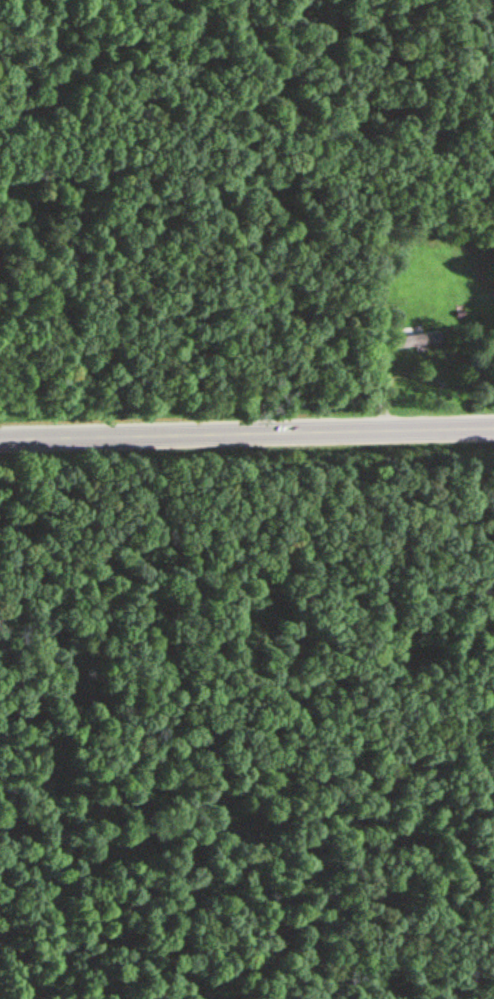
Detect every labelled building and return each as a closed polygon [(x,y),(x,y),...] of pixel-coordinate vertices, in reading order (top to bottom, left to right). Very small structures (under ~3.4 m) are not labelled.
[(401,347),(438,347),(438,336),(401,336),(401,347)]
